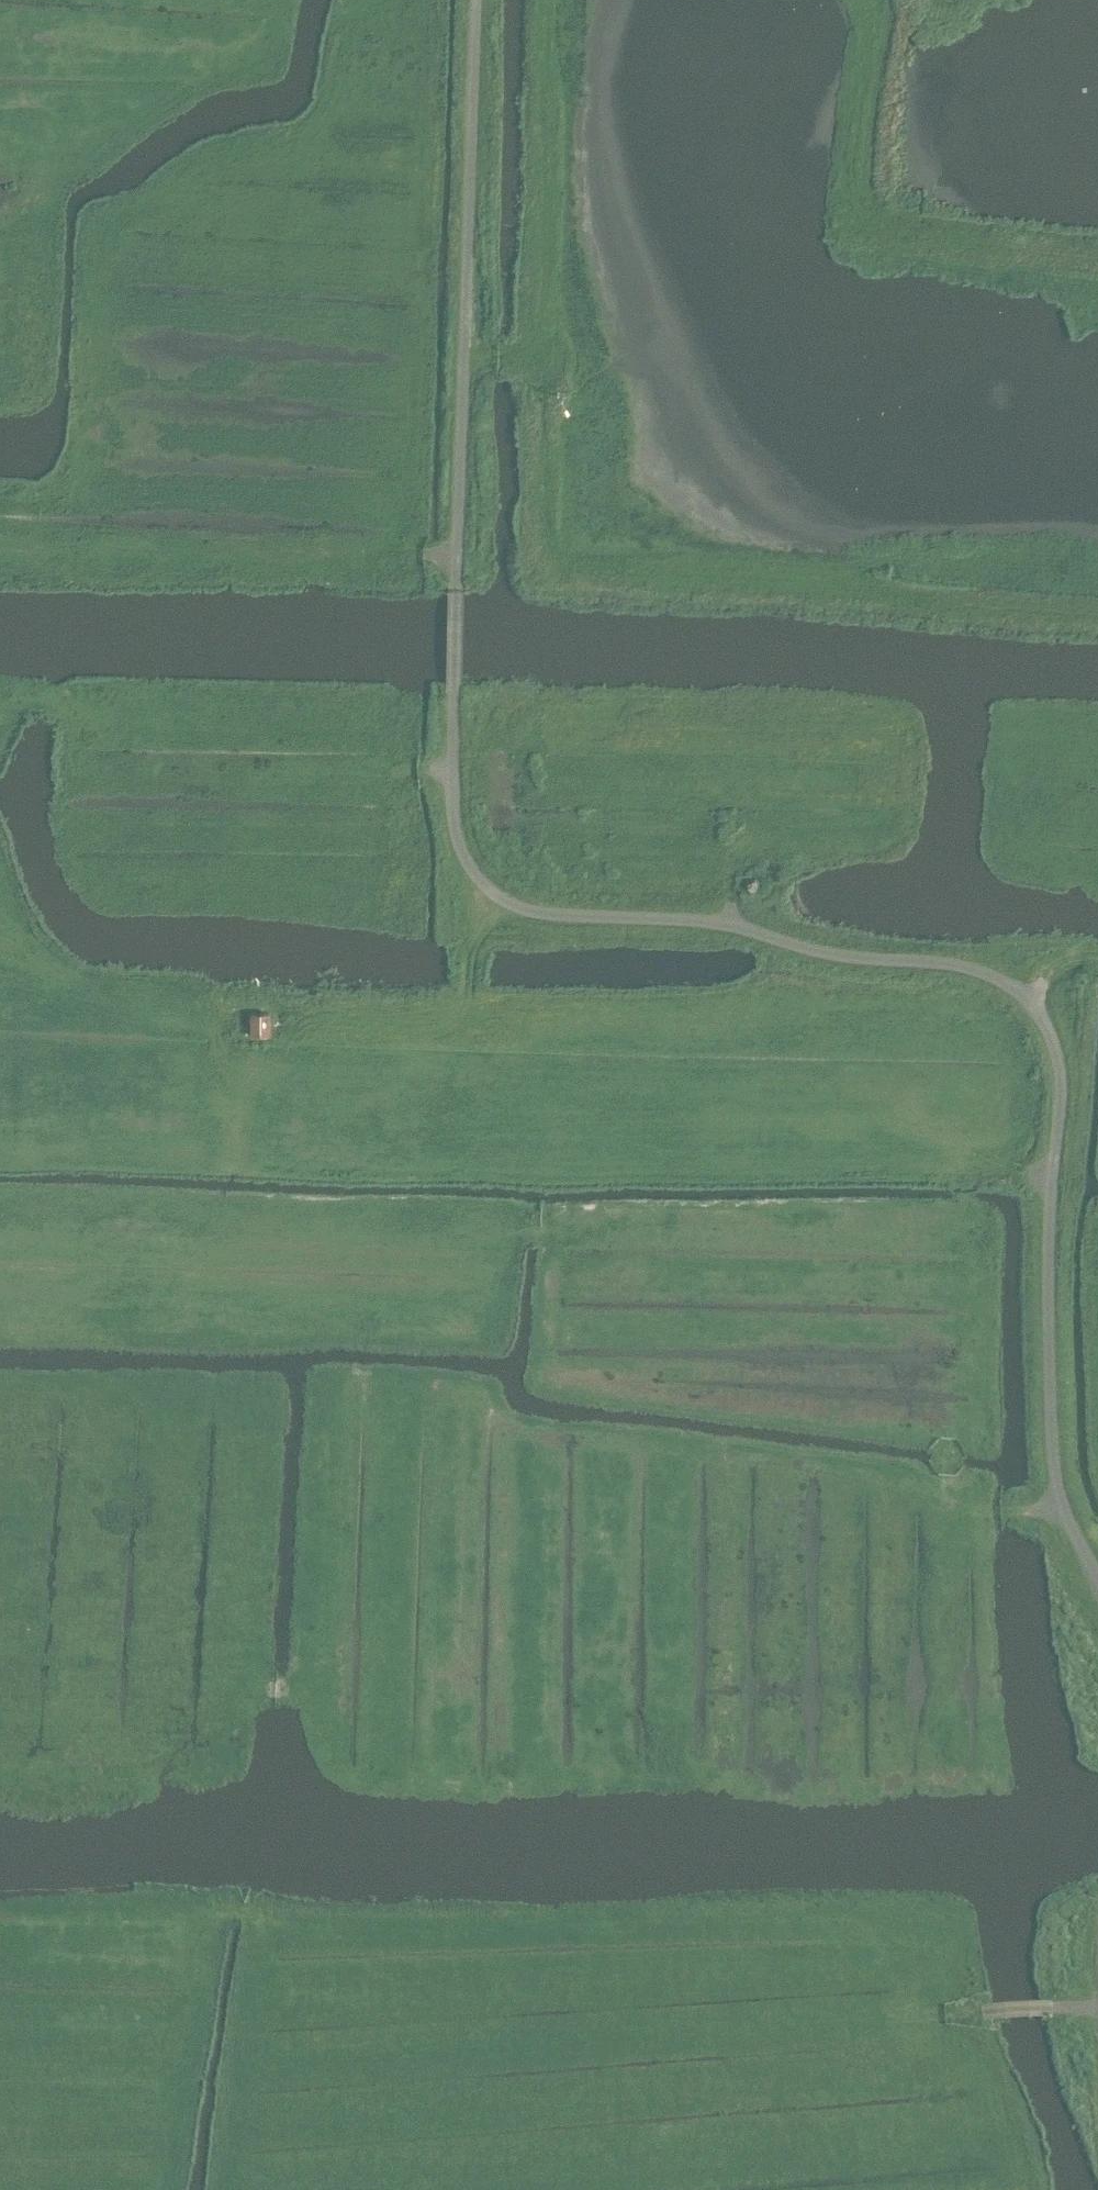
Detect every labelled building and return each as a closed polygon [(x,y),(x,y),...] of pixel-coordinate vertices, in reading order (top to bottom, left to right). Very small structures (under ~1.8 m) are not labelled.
[(270,1014),(254,1013),(254,1037),(269,1037),(270,1014)]
